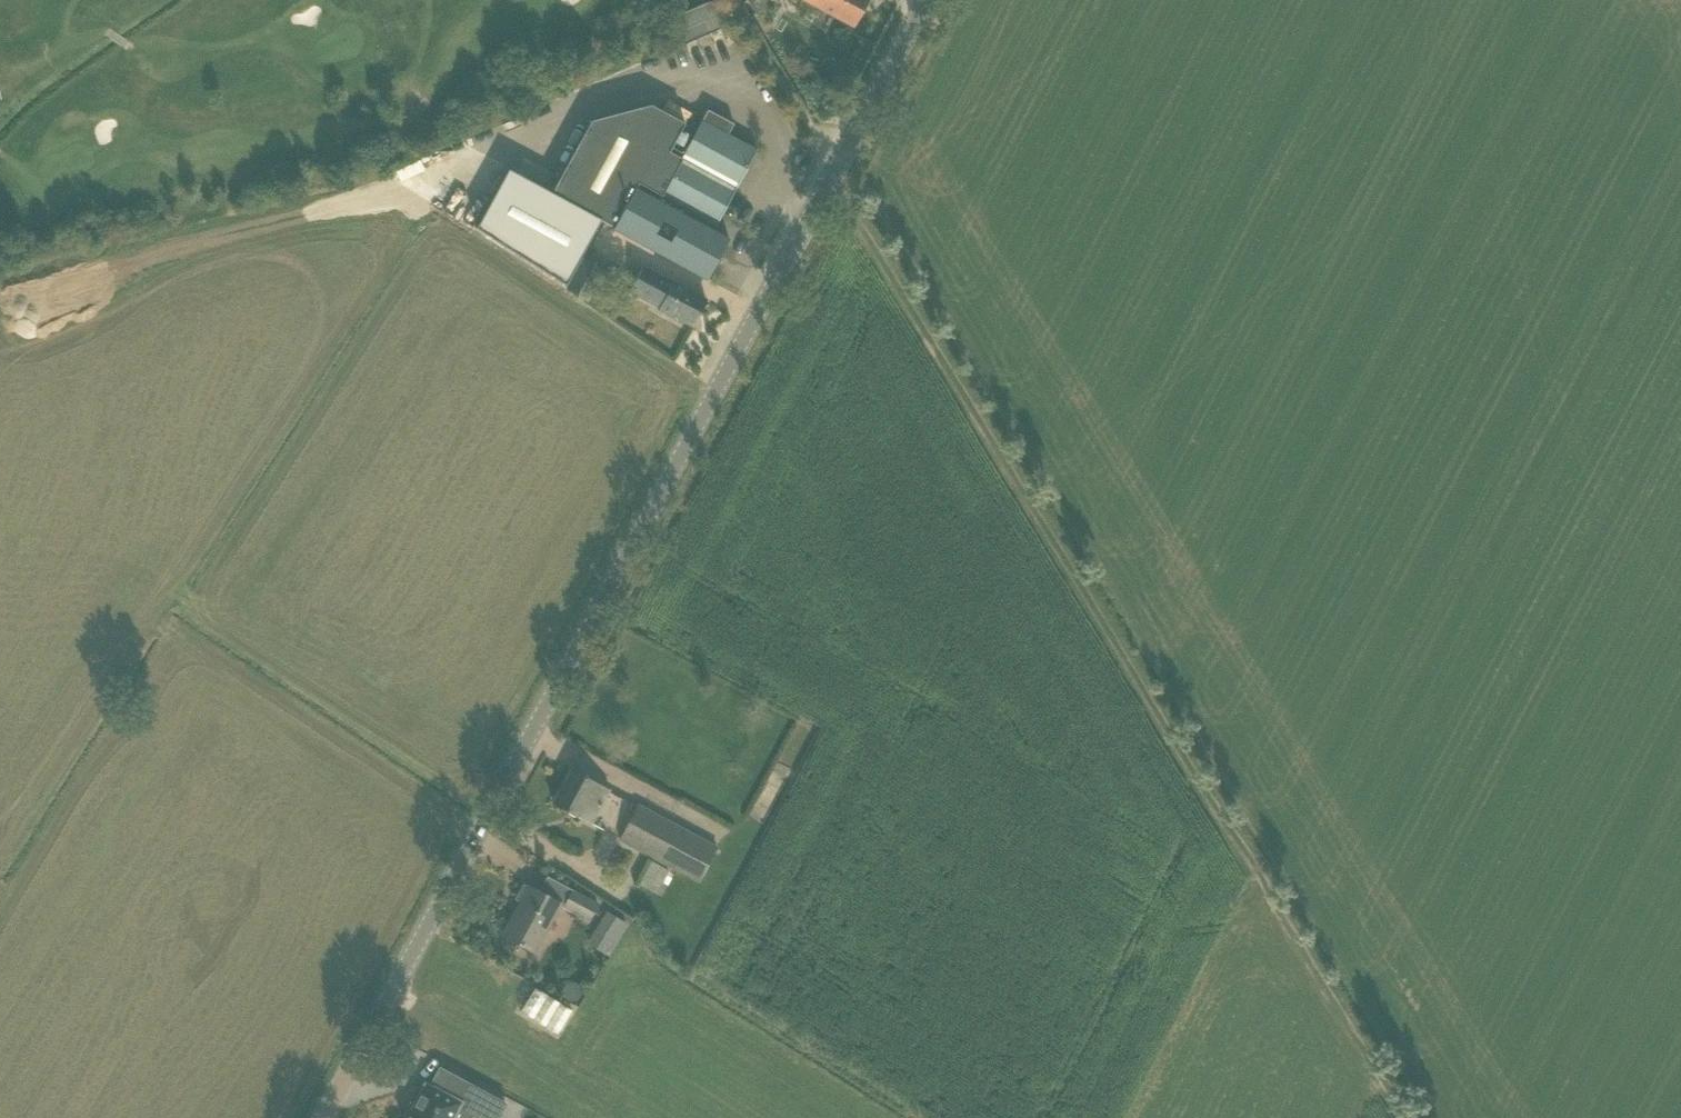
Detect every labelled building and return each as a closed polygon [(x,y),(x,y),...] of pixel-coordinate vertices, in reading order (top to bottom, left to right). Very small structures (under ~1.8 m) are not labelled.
[(758,14),(765,0),(749,0),(758,14)] [(868,0),(806,0),(854,26),(868,0)] [(552,192),(508,168),(476,229),(566,285),(601,220),(605,223),(614,227),(613,228),(686,267),(685,267),(688,269),(690,266),(687,264),(706,230),(709,232),(710,229),(707,227),(710,222),(715,225),(714,226),(715,227),(758,149),(756,149),(756,150),(728,135),(734,124),(708,110),(682,158),(670,152),(686,123),(651,105),(591,120),(552,192)] [(825,106),(826,118),(838,117),(837,105),(825,106)] [(567,290),(587,301),(604,269),(584,258),(567,290)] [(692,326),(706,299),(643,266),(630,292),(659,308),(658,311),(675,320),(677,317),(692,326)] [(610,790),(572,769),(553,804),(579,818),(579,817),(592,824),(610,790)] [(698,881),(716,848),(639,806),(621,840),(698,881)] [(561,903),(529,886),(529,888),(524,885),(516,899),(521,901),(503,935),(534,952),(561,903)] [(598,904),(573,891),(564,906),(590,920),(598,904)] [(535,992),(521,1017),(559,1039),(573,1015),(535,992)] [(506,1104),(463,1081),(453,1098),(426,1083),(407,1117),(453,1117),(458,1107),(478,1117),(498,1117),(506,1104)]
